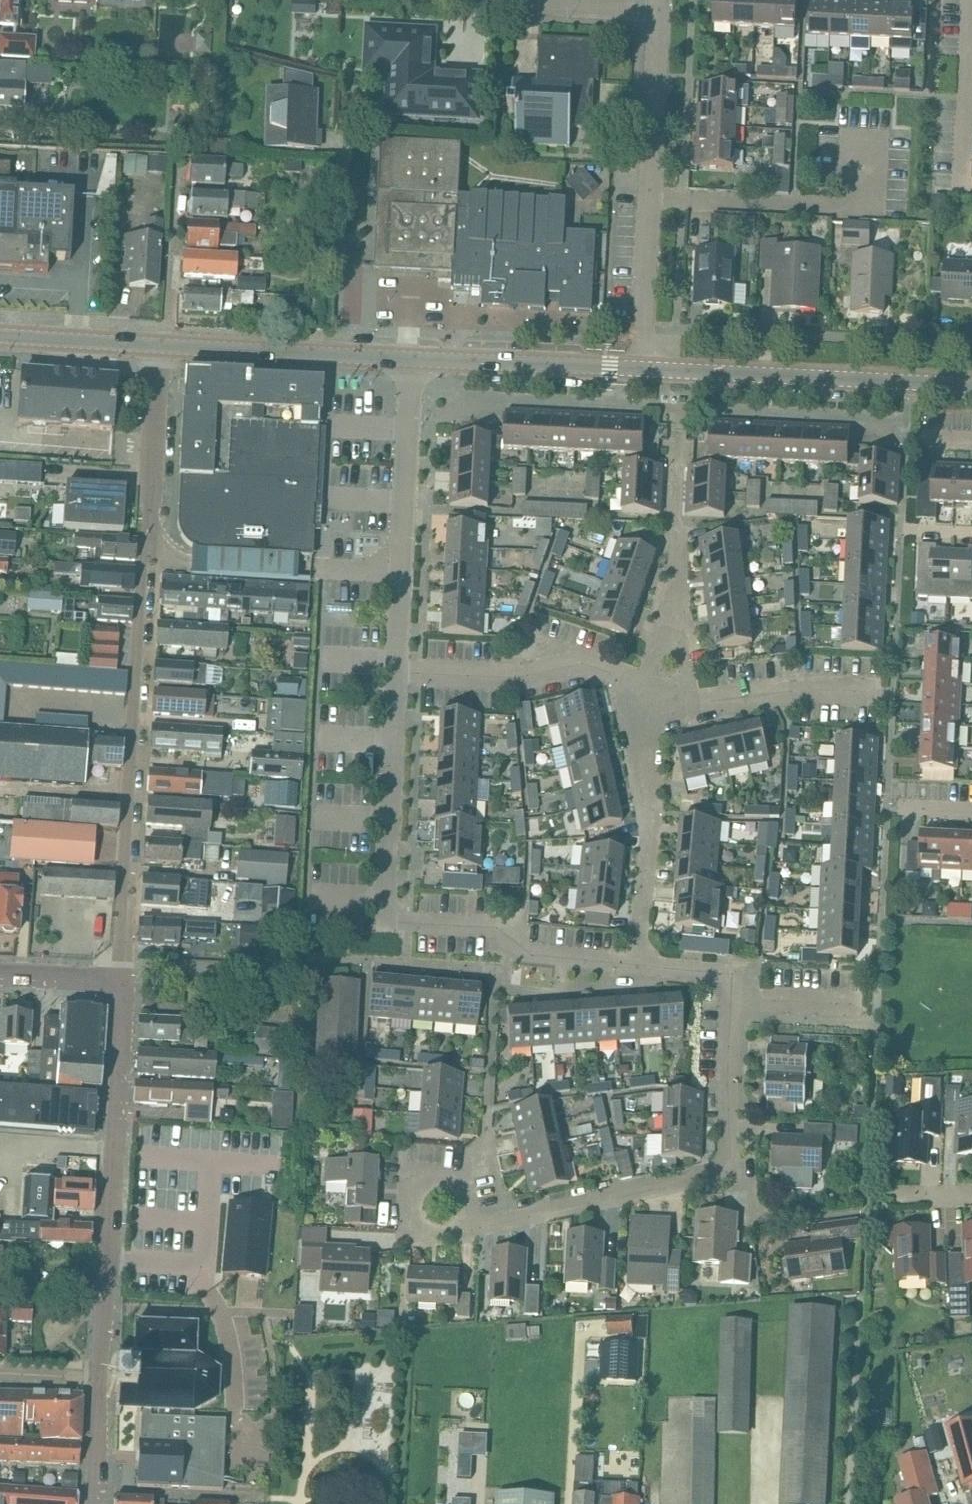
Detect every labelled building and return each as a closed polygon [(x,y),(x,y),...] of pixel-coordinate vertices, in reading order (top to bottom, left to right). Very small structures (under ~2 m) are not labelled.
[(13,27),(15,0),(0,0),(0,27),(13,27)] [(291,16),(314,17),(315,1),(299,0),(292,0),(291,16)] [(734,27),(735,0),(714,0),(713,27),(734,27)] [(734,27),(754,28),(756,0),(735,0),(734,27)] [(754,28),(774,29),(776,0),(756,0),(754,28)] [(774,29),(796,30),(797,0),(776,0),(774,29)] [(805,50),(829,51),(830,38),(831,12),(832,0),(811,0),(809,37),(805,37),(805,50)] [(830,38),(850,39),(851,17),(851,1),(841,0),(832,0),(831,12),(830,38)] [(851,17),(850,39),(851,39),(850,52),(852,52),(869,53),(870,40),(871,40),(872,22),(872,2),(851,1),(851,17)] [(872,22),(871,40),(891,41),(892,17),(893,3),(872,2),(872,22)] [(891,41),(891,51),(911,52),(911,42),(925,43),(927,12),(913,11),(913,4),(893,3),(892,17),(891,41)] [(367,33),(366,64),(393,65),(391,116),(473,120),(475,80),(438,78),(438,81),(427,81),(429,36),(367,33)] [(31,61),(32,41),(0,39),(0,59),(31,61)] [(592,129),(593,105),(588,104),(589,93),(589,82),(598,82),(601,42),(538,39),(538,40),(536,83),(512,81),(511,100),(509,100),(509,111),(516,112),(515,146),(516,146),(516,148),(534,149),(534,146),(570,148),(571,128),(592,129)] [(24,85),(24,79),(25,67),(25,66),(25,65),(0,64),(0,84),(24,85)] [(716,77),(731,77),(732,67),(716,66),(716,77)] [(732,67),(731,77),(745,77),(746,67),(732,67)] [(756,79),(772,79),(773,69),(757,68),(756,79)] [(773,69),(772,79),(796,81),(796,70),(773,69)] [(264,89),(262,150),(312,152),(314,93),(311,93),(311,78),(282,71),(281,90),(264,89)] [(828,88),(828,87),(828,78),(812,77),(812,87),(828,88)] [(843,79),(828,78),(828,87),(828,88),(828,93),(839,94),(839,88),(842,88),(843,79)] [(852,89),(869,90),(870,80),(852,79),(852,89)] [(870,80),(869,90),(883,91),(884,81),(870,80)] [(894,91),(905,92),(910,92),(910,81),(894,80),(894,91)] [(24,85),(0,84),(0,110),(23,111),(25,86),(24,85)] [(700,85),(699,105),(737,107),(738,87),(700,85)] [(776,96),(775,110),(792,110),(793,99),(787,98),(787,96),(776,96)] [(699,105),(698,126),(736,128),(737,107),(699,105)] [(786,127),(786,125),(792,126),(792,110),(775,110),(775,126),(786,127)] [(698,126),(697,146),(735,149),(736,128),(698,126)] [(774,137),(773,150),(773,151),(784,151),(785,137),(774,137)] [(225,157),(226,142),(206,140),(204,155),(225,157)] [(373,271),(451,275),(455,227),(463,227),(465,212),(456,211),(458,196),(461,147),(379,143),(373,265),(373,271)] [(734,170),(735,149),(697,146),(696,168),(734,170)] [(783,168),(784,151),(773,151),(772,167),(783,168)] [(104,158),(93,198),(105,199),(111,200),(113,159),(104,158)] [(166,159),(147,158),(146,172),(165,173),(166,159)] [(191,160),(189,187),(222,189),(222,180),(241,181),(242,168),(223,167),(224,162),(191,160)] [(283,175),(300,175),(300,164),(283,164),(283,175)] [(46,275),(46,261),(68,262),(71,195),(32,193),(14,192),(14,185),(7,184),(8,165),(0,165),(0,273),(46,275)] [(582,170),(566,183),(582,202),(598,188),(582,170)] [(186,211),(189,213),(189,220),(225,221),(226,211),(243,212),(244,209),(257,210),(258,196),(227,195),(227,194),(190,192),(189,204),(186,206),(186,211)] [(455,227),(451,275),(450,290),(481,292),(480,307),(545,311),(546,295),(561,296),(560,312),(591,313),(595,234),(564,233),(566,202),(549,200),(549,201),(535,200),(535,199),(519,199),(520,198),(504,198),(505,196),(488,198),(488,195),(475,196),(458,196),(456,211),(465,212),(463,227),(455,227)] [(931,212),(944,213),(945,197),(932,196),(931,212)] [(323,215),(323,226),(332,226),(333,215),(323,215)] [(127,288),(157,290),(161,224),(146,223),(145,239),(122,238),(120,263),(128,263),(127,288)] [(184,244),(187,245),(187,251),(215,253),(216,246),(234,247),(235,238),(254,239),(254,227),(188,224),(187,237),(184,238),(184,244)] [(842,246),(868,247),(869,226),(843,225),(842,246)] [(762,271),(774,272),(772,309),(817,312),(820,252),(777,250),(777,244),(764,243),(762,271)] [(697,251),(694,305),(731,307),(734,253),(697,251)] [(183,255),(182,279),(233,282),(235,258),(183,255)] [(892,260),(856,258),(853,313),(883,315),(884,300),(890,300),(892,260)] [(931,295),(942,296),(942,300),(962,301),(962,299),(971,299),(971,266),(944,266),(943,281),(932,281),(931,295)] [(235,293),(264,294),(265,281),(236,279),(235,293)] [(252,295),(182,291),(181,315),(219,317),(220,304),(222,304),(222,307),(251,309),(252,295)] [(184,371),(178,485),(282,492),(314,495),(320,383),(251,380),(251,375),(184,371)] [(17,425),(43,427),(44,426),(45,426),(49,375),(21,373),(17,425)] [(44,426),(43,427),(104,431),(110,432),(114,380),(49,375),(45,426),(44,426)] [(452,436),(450,471),(490,473),(491,450),(503,451),(503,452),(528,453),(529,413),(505,412),(504,438),(452,436)] [(529,413),(528,453),(552,454),(553,414),(529,413)] [(553,414),(552,454),(574,455),(576,415),(553,414)] [(576,415),(574,455),(598,456),(598,416),(576,415)] [(598,416),(598,456),(620,457),(622,417),(598,416)] [(622,417),(620,457),(643,458),(644,418),(622,417)] [(687,469),(685,517),(725,519),(727,463),(847,468),(848,467),(859,468),(858,505),(898,506),(900,459),(848,456),(848,429),(710,423),(708,470),(687,469)] [(935,521),(936,506),(971,508),(971,467),(932,465),(933,451),(919,450),(915,520),(935,521)] [(40,486),(41,466),(0,464),(0,484),(40,486)] [(623,466),(622,490),(662,492),(663,468),(623,466)] [(488,509),(490,473),(450,471),(449,507),(488,509)] [(511,497),(525,497),(526,471),(512,471),(511,497)] [(585,500),(599,501),(600,475),(586,474),(585,500)] [(745,509),(759,509),(760,483),(747,483),(745,509)] [(189,548),(192,549),(194,551),(197,552),(200,552),(202,553),(205,553),(311,559),(313,531),(311,531),(312,523),(312,519),(312,515),(312,507),(314,507),(314,495),(282,492),(178,485),(177,516),(177,518),(176,521),(176,524),(177,526),(177,529),(178,531),(178,534),(179,536),(181,538),(182,541),(184,543),(185,544),(187,546),(189,548)] [(65,486),(62,529),(121,533),(124,490),(65,486)] [(824,487),(823,512),(837,513),(838,487),(824,487)] [(622,490),(621,514),(661,516),(662,492),(622,490)] [(765,516),(817,518),(817,505),(765,502),(765,516)] [(587,508),(522,504),(522,518),(586,522),(587,508)] [(447,527),(446,548),(487,550),(488,528),(485,528),(485,518),(468,517),(468,527),(447,527)] [(847,521),(846,543),(888,546),(889,523),(847,521)] [(797,528),(798,541),(807,540),(806,528),(797,528)] [(22,531),(22,541),(35,542),(36,532),(22,531)] [(560,532),(556,544),(565,547),(569,535),(560,532)] [(13,558),(15,535),(0,534),(0,557),(13,558)] [(74,536),(73,549),(100,551),(99,561),(134,564),(135,541),(101,538),(74,536)] [(698,541),(700,561),(741,555),(739,536),(698,541)] [(540,539),(535,552),(537,552),(546,555),(550,543),(540,539)] [(781,541),(782,553),(792,553),(791,540),(781,541)] [(808,553),(807,540),(798,541),(798,553),(808,553)] [(617,542),(611,561),(649,576),(657,555),(617,542)] [(846,543),(845,563),(887,567),(888,546),(846,543)] [(561,559),(565,547),(556,544),(552,556),(561,559)] [(777,545),(765,546),(766,553),(778,551),(777,545)] [(917,598),(949,600),(950,583),(952,552),(936,551),(936,547),(919,546),(917,598)] [(446,548),(445,570),(486,572),(487,550),(446,548)] [(950,583),(949,600),(971,601),(971,549),(968,549),(967,553),(952,552),(950,583)] [(542,567),(546,555),(537,552),(535,552),(532,564),(542,567)] [(792,565),(792,553),(782,553),(782,565),(792,565)] [(700,561),(703,583),(744,577),(741,555),(700,561)] [(611,561),(603,583),(642,597),(649,576),(611,561)] [(845,563),(844,587),(886,590),(887,567),(845,563)] [(79,590),(132,594),(133,570),(54,564),(53,575),(69,576),(69,578),(79,579),(79,590)] [(444,591),(485,593),(486,572),(445,570),(444,591)] [(799,572),(799,584),(809,583),(808,572),(799,572)] [(546,573),(542,584),(551,588),(555,577),(546,573)] [(160,577),(158,609),(159,610),(174,610),(174,622),(195,624),(203,624),(204,612),(204,603),(206,580),(191,579),(161,577),(160,577)] [(703,583),(706,606),(747,601),(744,577),(703,583)] [(204,612),(203,624),(208,625),(226,626),(226,625),(227,614),(227,607),(229,582),(206,580),(204,603),(204,612)] [(227,614),(226,625),(227,625),(235,626),(236,614),(252,615),(254,583),(229,582),(227,607),(227,614)] [(254,583),(252,615),(272,617),(272,606),(274,585),(254,583)] [(526,583),(522,595),(527,597),(531,598),(535,586),(526,583)] [(603,583),(596,603),(636,616),(642,597),(603,583)] [(809,596),(809,583),(799,584),(800,597),(809,596)] [(547,600),(551,588),(542,584),(538,597),(547,600)] [(783,584),(784,596),(794,596),(793,584),(783,584)] [(272,606),(272,617),(287,618),(287,624),(306,625),(308,587),(300,586),(296,586),(274,585),(272,606)] [(844,587),(843,609),(885,612),(886,590),(844,587)] [(444,591),(443,613),(484,615),(485,593),(444,591)] [(26,608),(26,612),(60,615),(61,597),(27,595),(27,597),(26,608)] [(513,616),(523,620),(527,610),(527,609),(531,598),(527,597),(522,595),(518,606),(517,606),(513,616)] [(794,608),(794,596),(784,596),(785,609),(794,608)] [(60,615),(59,626),(72,628),(75,598),(61,597),(60,615)] [(132,602),(97,599),(88,599),(87,609),(96,609),(95,623),(130,626),(132,602)] [(706,606),(708,628),(750,622),(747,601),(706,606)] [(628,638),(636,616),(596,603),(589,624),(628,638)] [(843,609),(842,631),(884,635),(885,612),(843,609)] [(442,635),(483,637),(484,615),(443,613),(442,635)] [(912,614),(911,625),(912,626),(923,626),(924,614),(912,614)] [(801,615),(801,626),(810,625),(810,615),(801,615)] [(753,644),(750,622),(708,628),(711,649),(753,644)] [(156,625),(154,649),(156,649),(157,649),(202,652),(202,659),(214,660),(215,653),(216,653),(225,653),(227,630),(158,625),(157,625),(156,625)] [(811,640),(810,625),(801,626),(802,640),(811,640)] [(511,626),(507,638),(516,641),(520,630),(511,626)] [(117,644),(118,631),(91,629),(90,642),(117,644)] [(883,653),(884,635),(842,631),(841,651),(883,653)] [(308,650),(309,636),(293,635),(292,649),(308,650)] [(786,640),(786,653),(795,652),(795,640),(786,640)] [(926,640),(925,662),(962,664),(963,642),(926,640)] [(116,658),(117,644),(90,642),(89,656),(116,658)] [(78,668),(79,657),(54,655),(53,666),(65,667),(77,668),(78,668)] [(115,672),(116,658),(89,656),(88,669),(89,669),(102,670),(114,672),(115,672)] [(292,656),(292,672),(305,672),(306,657),(292,656)] [(5,687),(26,688),(28,664),(0,662),(0,686),(5,687)] [(925,662),(924,684),(961,686),(962,664),(925,662)] [(38,689),(40,665),(28,664),(26,688),(38,689)] [(153,664),(152,686),(154,686),(191,689),(191,687),(204,688),(204,686),(210,687),(212,687),(212,686),(213,668),(211,668),(206,668),(193,667),(156,664),(155,664),(153,664)] [(51,690),(53,666),(40,665),(38,689),(51,690)] [(63,691),(65,667),(53,666),(51,690),(63,691)] [(75,692),(77,668),(65,667),(63,691),(75,692)] [(88,669),(78,668),(77,668),(75,692),(87,693),(89,669),(88,669)] [(100,694),(102,670),(89,669),(87,693),(100,694)] [(112,695),(114,672),(102,670),(100,694),(112,695)] [(126,673),(115,672),(114,672),(112,695),(124,697),(126,673)] [(296,681),(276,680),(275,699),(295,700),(295,702),(304,703),(305,682),(296,682),(296,681)] [(924,684),(922,705),(960,707),(961,686),(924,684)] [(150,717),(203,721),(203,720),(212,720),(213,698),(204,697),(205,696),(152,692),(150,717)] [(549,728),(555,726),(556,728),(594,719),(589,697),(544,708),(549,728)] [(282,702),(279,733),(303,734),(305,704),(282,702)] [(526,705),(517,706),(519,719),(528,718),(526,705)] [(922,705),(921,726),(959,728),(960,707),(922,705)] [(35,714),(34,731),(60,733),(61,716),(35,714)] [(438,715),(437,735),(479,737),(480,717),(438,715)] [(61,716),(60,733),(86,735),(87,718),(61,716)] [(556,728),(560,749),(599,741),(594,719),(556,728)] [(740,728),(748,769),(769,764),(759,724),(740,728)] [(149,752),(176,754),(178,728),(151,726),(149,752)] [(504,728),(505,739),(515,738),(513,726),(504,728)] [(921,726),(920,747),(958,749),(959,728),(921,726)] [(84,787),(85,767),(121,769),(123,742),(101,740),(102,736),(94,736),(86,735),(60,733),(34,731),(1,728),(0,728),(0,781),(84,787)] [(178,728),(176,754),(205,756),(204,759),(220,760),(223,732),(178,728)] [(717,732),(727,773),(748,769),(740,728),(717,732)] [(790,729),(789,741),(799,742),(799,729),(790,729)] [(698,737),(706,778),(727,773),(717,732),(698,737)] [(251,753),(250,765),(273,767),(272,780),(287,781),(293,782),(300,782),(304,737),(273,734),(271,754),(251,753)] [(437,735),(436,755),(478,758),(479,737),(437,735)] [(684,783),(706,778),(698,737),(675,741),(684,783)] [(516,751),(515,738),(505,739),(507,752),(516,751)] [(837,739),(835,761),(877,763),(878,741),(837,739)] [(560,749),(565,770),(604,762),(599,741),(560,749)] [(521,744),(522,756),(532,755),(539,754),(538,742),(530,743),(521,744)] [(919,770),(923,770),(922,780),(953,782),(954,772),(957,772),(958,749),(920,747),(919,770)] [(436,755),(435,778),(477,782),(478,758),(436,755)] [(533,768),(532,755),(522,756),(524,769),(533,768)] [(835,761),(834,783),(876,784),(877,763),(835,761)] [(565,770),(570,791),(608,783),(604,762),(565,770)] [(249,778),(272,780),(273,767),(250,765),(249,778)] [(817,767),(802,766),(802,779),(816,780),(817,767)] [(788,768),(787,781),(797,781),(797,768),(788,768)] [(508,771),(509,783),(519,782),(517,770),(508,771)] [(147,771),(145,795),(147,795),(148,795),(199,799),(199,797),(230,799),(230,798),(242,799),(244,781),(231,781),(232,776),(222,776),(150,771),(149,771),(147,771)] [(435,778),(434,802),(475,804),(477,782),(435,778)] [(270,810),(286,811),(287,781),(272,780),(270,810)] [(796,793),(797,781),(787,781),(787,793),(796,793)] [(520,795),(519,782),(509,783),(510,796),(520,795)] [(570,791),(575,812),(613,803),(608,783),(570,791)] [(834,783),(833,803),(875,806),(876,784),(834,783)] [(525,787),(527,799),(536,799),(534,786),(525,787)] [(681,798),(680,811),(692,813),(694,800),(681,798)] [(23,821),(23,822),(31,823),(31,821),(69,824),(69,825),(118,828),(119,807),(23,799),(22,821),(23,821)] [(537,811),(536,799),(527,799),(528,812),(537,811)] [(177,831),(177,845),(200,847),(207,847),(210,806),(146,800),(144,828),(177,831)] [(434,802),(433,824),(438,825),(475,824),(475,817),(481,817),(481,805),(475,804),(434,802)] [(618,825),(613,803),(575,812),(580,834),(618,825)] [(833,803),(832,826),(874,828),(875,806),(833,803)] [(696,815),(709,816),(710,807),(697,806),(696,815)] [(710,807),(709,816),(722,817),(723,808),(710,807)] [(757,809),(757,818),(779,818),(779,808),(769,809),(757,809)] [(744,809),(744,817),(744,818),(757,818),(757,809),(744,809)] [(786,812),(785,824),(795,825),(795,812),(786,812)] [(512,814),(513,825),(523,825),(521,813),(512,814)] [(293,849),(294,821),(274,820),(273,848),(293,849)] [(680,820),(678,842),(719,845),(721,823),(680,820)] [(13,824),(10,862),(91,868),(91,867),(94,830),(13,824)] [(438,825),(437,846),(482,848),(483,824),(475,824),(438,825)] [(794,837),(795,825),(785,824),(785,836),(794,837)] [(524,838),(523,825),(513,825),(515,839),(524,838)] [(767,840),(766,849),(772,850),(773,850),(776,850),(778,826),(769,825),(767,840)] [(832,826),(831,847),(873,850),(874,828),(832,826)] [(920,872),(930,872),(932,872),(934,880),(940,881),(941,873),(943,835),(920,834),(919,845),(907,844),(906,874),(920,875),(920,872)] [(943,835),(941,873),(961,874),(963,836),(943,835)] [(961,874),(971,874),(971,837),(963,836),(961,874)] [(757,841),(757,848),(766,849),(767,840),(757,839),(757,841)] [(678,842),(676,863),(717,867),(719,845),(678,842)] [(179,863),(199,864),(200,847),(177,845),(144,843),(142,866),(179,868),(179,863)] [(442,868),(475,870),(481,870),(482,848),(437,846),(436,868),(442,868)] [(831,847),(830,868),(861,871),(871,872),(873,850),(831,847)] [(580,848),(578,869),(619,874),(622,852),(580,848)] [(796,851),(783,850),(782,863),(795,864),(796,851)] [(267,879),(266,887),(285,889),(287,857),(238,853),(236,881),(248,881),(248,878),(267,879)] [(530,853),(529,865),(539,865),(540,853),(530,853)] [(756,858),(755,871),(764,872),(766,859),(756,858)] [(679,886),(679,887),(715,887),(717,867),(676,863),(674,886),(679,886)] [(538,878),(539,865),(529,865),(529,877),(538,878)] [(820,867),(819,893),(860,895),(861,871),(830,868),(820,867)] [(475,878),(475,870),(442,868),(442,877),(441,877),(441,891),(481,893),(481,879),(475,878)] [(578,869),(576,891),(617,895),(619,874),(578,869)] [(755,871),(753,882),(759,883),(763,883),(764,872),(755,871)] [(42,872),(41,897),(114,902),(115,877),(42,872)] [(506,873),(505,886),(518,886),(518,873),(506,873)] [(770,875),(769,888),(778,889),(779,876),(770,875)] [(2,933),(4,936),(11,936),(14,934),(17,934),(20,896),(15,896),(16,880),(0,878),(0,933),(2,933)] [(142,879),(141,907),(187,908),(187,910),(206,911),(208,882),(188,881),(142,879)] [(237,887),(236,903),(260,905),(261,889),(237,887)] [(679,887),(677,907),(722,910),(724,888),(715,887),(679,887)] [(777,901),(778,889),(769,888),(768,900),(777,901)] [(261,891),(260,922),(291,924),(293,892),(261,891)] [(576,891),(573,913),(584,915),(583,925),(588,926),(607,928),(608,917),(615,918),(617,895),(576,891)] [(819,893),(818,915),(859,917),(860,895),(819,893)] [(923,903),(922,917),(936,917),(936,904),(923,903)] [(528,904),(527,917),(536,918),(537,905),(528,904)] [(948,919),(959,920),(960,906),(949,905),(948,919)] [(959,920),(971,921),(971,906),(960,906),(959,920)] [(681,930),(714,933),(720,934),(722,910),(677,907),(675,929),(681,930)] [(818,915),(817,936),(858,937),(859,917),(818,915)] [(766,918),(765,931),(774,932),(776,919),(766,918)] [(138,921),(136,945),(178,947),(178,939),(215,941),(216,924),(138,921)] [(256,947),(259,947),(260,926),(239,925),(238,946),(247,946),(247,952),(255,952),(256,947)] [(277,931),(265,930),(264,951),(276,952),(277,931)] [(681,930),(679,952),(679,953),(729,958),(730,943),(714,942),(714,933),(681,930)] [(765,931),(764,944),(763,953),(774,953),(775,943),(774,943),(774,932),(765,931)] [(755,933),(741,933),(740,944),(754,945),(755,933)] [(817,936),(816,950),(802,950),(802,962),(829,963),(829,956),(857,957),(858,937),(817,936)] [(366,1020),(390,1022),(393,980),(370,978),(366,1020)] [(393,980),(390,1022),(412,1024),(415,982),(393,980)] [(415,982),(412,1024),(433,1026),(436,984),(415,982)] [(359,986),(317,984),(313,1063),(355,1065),(359,986)] [(436,984),(433,1026),(454,1028),(458,986),(436,984)] [(458,986),(454,1028),(476,1030),(479,988),(458,986)] [(658,1000),(662,1041),(682,1039),(678,998),(658,1000)] [(636,1001),(642,1042),(662,1041),(658,1000),(636,1001)] [(616,1003),(620,1044),(642,1042),(636,1001),(616,1003)] [(594,1004),(597,1046),(620,1044),(616,1003),(594,1004)] [(572,1006),(575,1047),(597,1046),(594,1004),(572,1006)] [(550,1008),(554,1049),(575,1047),(572,1006),(550,1008)] [(29,1053),(26,1090),(55,1091),(55,1092),(79,1095),(79,1089),(100,1091),(105,1011),(61,1008),(60,1017),(42,1016),(40,1054),(29,1053)] [(528,1009),(532,1050),(554,1049),(550,1008),(528,1009)] [(508,1052),(532,1050),(528,1009),(505,1011),(508,1052)] [(30,1018),(28,1017),(28,1014),(14,1013),(14,1017),(0,1016),(0,1059),(3,1059),(4,1048),(29,1049),(30,1018)] [(178,1046),(188,1047),(193,1047),(193,1053),(205,1053),(206,1032),(193,1031),(193,1032),(185,1032),(185,1022),(179,1022),(179,1020),(137,1018),(136,1044),(162,1045),(162,1048),(175,1049),(175,1046),(178,1046)] [(254,1028),(253,1056),(284,1060),(288,1032),(254,1028)] [(799,1041),(799,1048),(807,1049),(808,1043),(833,1044),(833,1038),(799,1036),(799,1041)] [(768,1050),(767,1075),(786,1076),(806,1077),(807,1049),(799,1048),(799,1041),(770,1039),(770,1050),(768,1050)] [(214,1081),(214,1067),(215,1058),(197,1056),(197,1055),(135,1052),(134,1077),(196,1081),(196,1080),(214,1081)] [(373,1062),(386,1063),(387,1054),(373,1053),(373,1062)] [(387,1054),(386,1063),(398,1064),(399,1054),(387,1054)] [(416,1066),(429,1067),(430,1058),(416,1057),(416,1066)] [(430,1058),(429,1067),(441,1068),(442,1058),(430,1058)] [(470,1062),(470,1071),(482,1072),(483,1063),(470,1062)] [(421,1072),(420,1094),(461,1097),(463,1076),(421,1072)] [(766,1081),(765,1102),(766,1102),(765,1114),(778,1115),(793,1116),(795,1116),(795,1108),(804,1108),(805,1104),(812,1104),(813,1077),(806,1077),(786,1076),(767,1075),(766,1081)] [(363,1077),(362,1089),(372,1090),(373,1078),(363,1077)] [(886,1078),(885,1097),(901,1098),(902,1079),(886,1078)] [(640,1080),(641,1089),(653,1088),(654,1088),(653,1079),(640,1080)] [(628,1091),(641,1089),(640,1080),(627,1082),(628,1091)] [(684,1080),(671,1080),(671,1089),(684,1090),(684,1080)] [(893,1159),(892,1164),(909,1165),(926,1166),(926,1161),(928,1137),(939,1138),(941,1109),(939,1109),(941,1080),(921,1080),(919,1108),(918,1118),(895,1117),(893,1159)] [(132,1106),(184,1109),(209,1111),(210,1098),(224,1099),(224,1090),(210,1089),(210,1088),(134,1083),(132,1106)] [(554,1085),(556,1095),(568,1093),(567,1083),(554,1085)] [(597,1086),(598,1095),(611,1093),(609,1084),(597,1086)] [(544,1097),(556,1095),(554,1085),(542,1087),(544,1097)] [(585,1097),(598,1095),(597,1086),(584,1088),(585,1097)] [(371,1103),(372,1090),(362,1089),(361,1102),(371,1103)] [(92,1137),(95,1097),(0,1090),(0,1130),(92,1137)] [(505,1096),(507,1105),(532,1099),(530,1090),(505,1096)] [(944,1124),(957,1125),(955,1155),(971,1156),(971,1105),(959,1105),(960,1093),(946,1092),(944,1124)] [(272,1094),(271,1109),(291,1110),(292,1095),(272,1094)] [(420,1094),(418,1115),(459,1119),(461,1097),(420,1094)] [(660,1094),(660,1117),(701,1119),(702,1096),(660,1094)] [(590,1102),(593,1115),(603,1112),(600,1100),(590,1102)] [(508,1111),(513,1133),(553,1124),(548,1102),(508,1111)] [(610,1104),(611,1117),(618,1116),(620,1116),(619,1103),(610,1104)] [(853,1108),(852,1121),(866,1121),(866,1108),(853,1108)] [(606,1124),(603,1112),(593,1115),(596,1127),(606,1124)] [(457,1142),(459,1119),(418,1115),(416,1138),(457,1142)] [(622,1129),(620,1116),(618,1116),(611,1117),(613,1130),(622,1129)] [(660,1117),(659,1138),(701,1140),(701,1119),(660,1117)] [(513,1133),(518,1153),(557,1145),(553,1124),(513,1133)] [(590,1125),(574,1128),(576,1137),(592,1134),(590,1125)] [(774,1138),(773,1170),(802,1171),(802,1175),(820,1175),(821,1144),(831,1145),(832,1127),(804,1125),(803,1139),(774,1138)] [(837,1127),(835,1144),(856,1145),(858,1128),(837,1127)] [(360,1139),(370,1140),(370,1139),(370,1130),(361,1130),(360,1139)] [(597,1132),(603,1157),(612,1154),(607,1130),(597,1132)] [(659,1138),(658,1161),(656,1160),(651,1165),(651,1175),(675,1170),(675,1161),(700,1162),(701,1140),(659,1138)] [(518,1153),(522,1175),(561,1166),(557,1145),(518,1153)] [(590,1148),(587,1153),(588,1160),(598,1158),(596,1147),(590,1148)] [(613,1156),(612,1154),(603,1157),(606,1169),(615,1167),(618,1182),(631,1179),(625,1153),(613,1156)] [(56,1159),(56,1171),(64,1172),(65,1159),(56,1159)] [(344,1186),(342,1227),(358,1228),(358,1227),(371,1228),(374,1184),(376,1184),(377,1160),(346,1159),(345,1162),(323,1161),(322,1185),(344,1186)] [(564,1180),(561,1166),(522,1175),(527,1196),(578,1185),(576,1177),(564,1180)] [(24,1180),(22,1223),(54,1224),(54,1212),(55,1182),(33,1181),(24,1180)] [(55,1182),(54,1212),(64,1212),(93,1214),(94,1184),(64,1182),(55,1182)] [(222,1275),(263,1279),(271,1209),(228,1205),(220,1275),(222,1275)] [(696,1215),(693,1265),(720,1266),(719,1284),(749,1286),(750,1259),(735,1258),(735,1244),(737,1244),(738,1236),(736,1236),(737,1217),(696,1215)] [(668,1221),(632,1219),(628,1287),(664,1289),(664,1294),(677,1294),(679,1254),(667,1253),(668,1221)] [(824,1241),(785,1247),(790,1282),(844,1275),(838,1239),(858,1237),(856,1222),(822,1227),(824,1241)] [(37,1246),(37,1250),(37,1252),(46,1253),(46,1252),(63,1252),(63,1251),(63,1247),(64,1247),(90,1248),(91,1228),(64,1227),(52,1226),(0,1224),(0,1244),(37,1246)] [(895,1282),(902,1282),(928,1282),(928,1286),(945,1286),(944,1257),(929,1257),(929,1229),(889,1230),(889,1248),(894,1248),(895,1282)] [(947,1256),(950,1320),(970,1319),(969,1284),(971,1284),(971,1229),(962,1229),(963,1255),(947,1256)] [(602,1261),(603,1236),(568,1234),(565,1285),(598,1287),(598,1292),(614,1293),(615,1262),(602,1261)] [(368,1254),(355,1253),(322,1251),(322,1246),(302,1245),(300,1271),(320,1272),(318,1293),(365,1296),(368,1254)] [(491,1251),(488,1303),(524,1304),(523,1316),(538,1317),(539,1289),(526,1288),(528,1253),(491,1251)] [(460,1271),(408,1269),(406,1305),(457,1307),(456,1319),(469,1320),(471,1295),(459,1295),(460,1271)] [(604,1312),(615,1313),(616,1301),(605,1300),(604,1312)] [(5,1312),(5,1320),(10,1320),(10,1323),(10,1324),(30,1325),(30,1324),(31,1309),(11,1307),(11,1306),(10,1306),(0,1306),(0,1312),(5,1312)] [(833,1311),(789,1309),(780,1503),(824,1503),(833,1311)] [(393,1329),(394,1312),(377,1311),(376,1328),(393,1329)] [(358,1313),(357,1331),(374,1331),(375,1314),(358,1313)] [(607,1338),(631,1335),(632,1317),(606,1319),(607,1338)] [(717,1435),(749,1436),(752,1324),(720,1323),(717,1435)] [(538,1328),(526,1329),(525,1326),(504,1327),(505,1342),(526,1340),(526,1339),(539,1338),(538,1328)] [(601,1343),(599,1382),(637,1384),(639,1345),(601,1343)] [(111,1395),(116,1396),(116,1394),(134,1395),(135,1372),(118,1371),(117,1372),(112,1372),(111,1395)] [(8,1441),(16,1441),(19,1441),(20,1423),(32,1424),(32,1416),(55,1417),(55,1421),(64,1421),(80,1422),(81,1395),(0,1393),(0,1440),(8,1441)] [(715,1424),(715,1401),(695,1401),(693,1503),(712,1503),(715,1424)] [(150,1415),(140,1414),(139,1441),(137,1441),(135,1489),(221,1492),(224,1422),(149,1419),(150,1415)] [(39,1424),(38,1442),(42,1443),(64,1444),(79,1445),(80,1422),(64,1421),(55,1421),(55,1417),(32,1416),(32,1424),(39,1424)] [(944,1425),(945,1429),(962,1490),(967,1489),(971,1503),(971,1418),(944,1425)] [(936,1429),(923,1433),(930,1456),(943,1452),(936,1429)] [(459,1435),(457,1479),(471,1480),(473,1436),(459,1435)] [(923,1438),(912,1441),(915,1452),(926,1449),(923,1438)] [(14,1464),(16,1441),(8,1441),(0,1440),(0,1464),(14,1464)] [(16,1441),(14,1464),(41,1466),(42,1443),(38,1442),(19,1441),(16,1441)] [(42,1443),(41,1466),(78,1468),(79,1445),(64,1444),(42,1443)] [(895,1503),(927,1503),(925,1498),(936,1495),(924,1453),(898,1460),(909,1499),(895,1503)] [(572,1503),(609,1503),(609,1499),(603,1499),(599,1499),(591,1498),(592,1487),(593,1474),(593,1459),(578,1458),(575,1458),(574,1479),(573,1485),(573,1497),(572,1503)] [(61,1475),(60,1492),(64,1493),(76,1494),(76,1491),(77,1476),(61,1475)] [(77,1494),(76,1494),(64,1493),(60,1492),(39,1491),(23,1489),(21,1489),(13,1488),(12,1488),(10,1488),(1,1488),(0,1487),(0,1503),(76,1503),(77,1494)] [(554,1497),(496,1494),(496,1503),(554,1503),(554,1497)]
